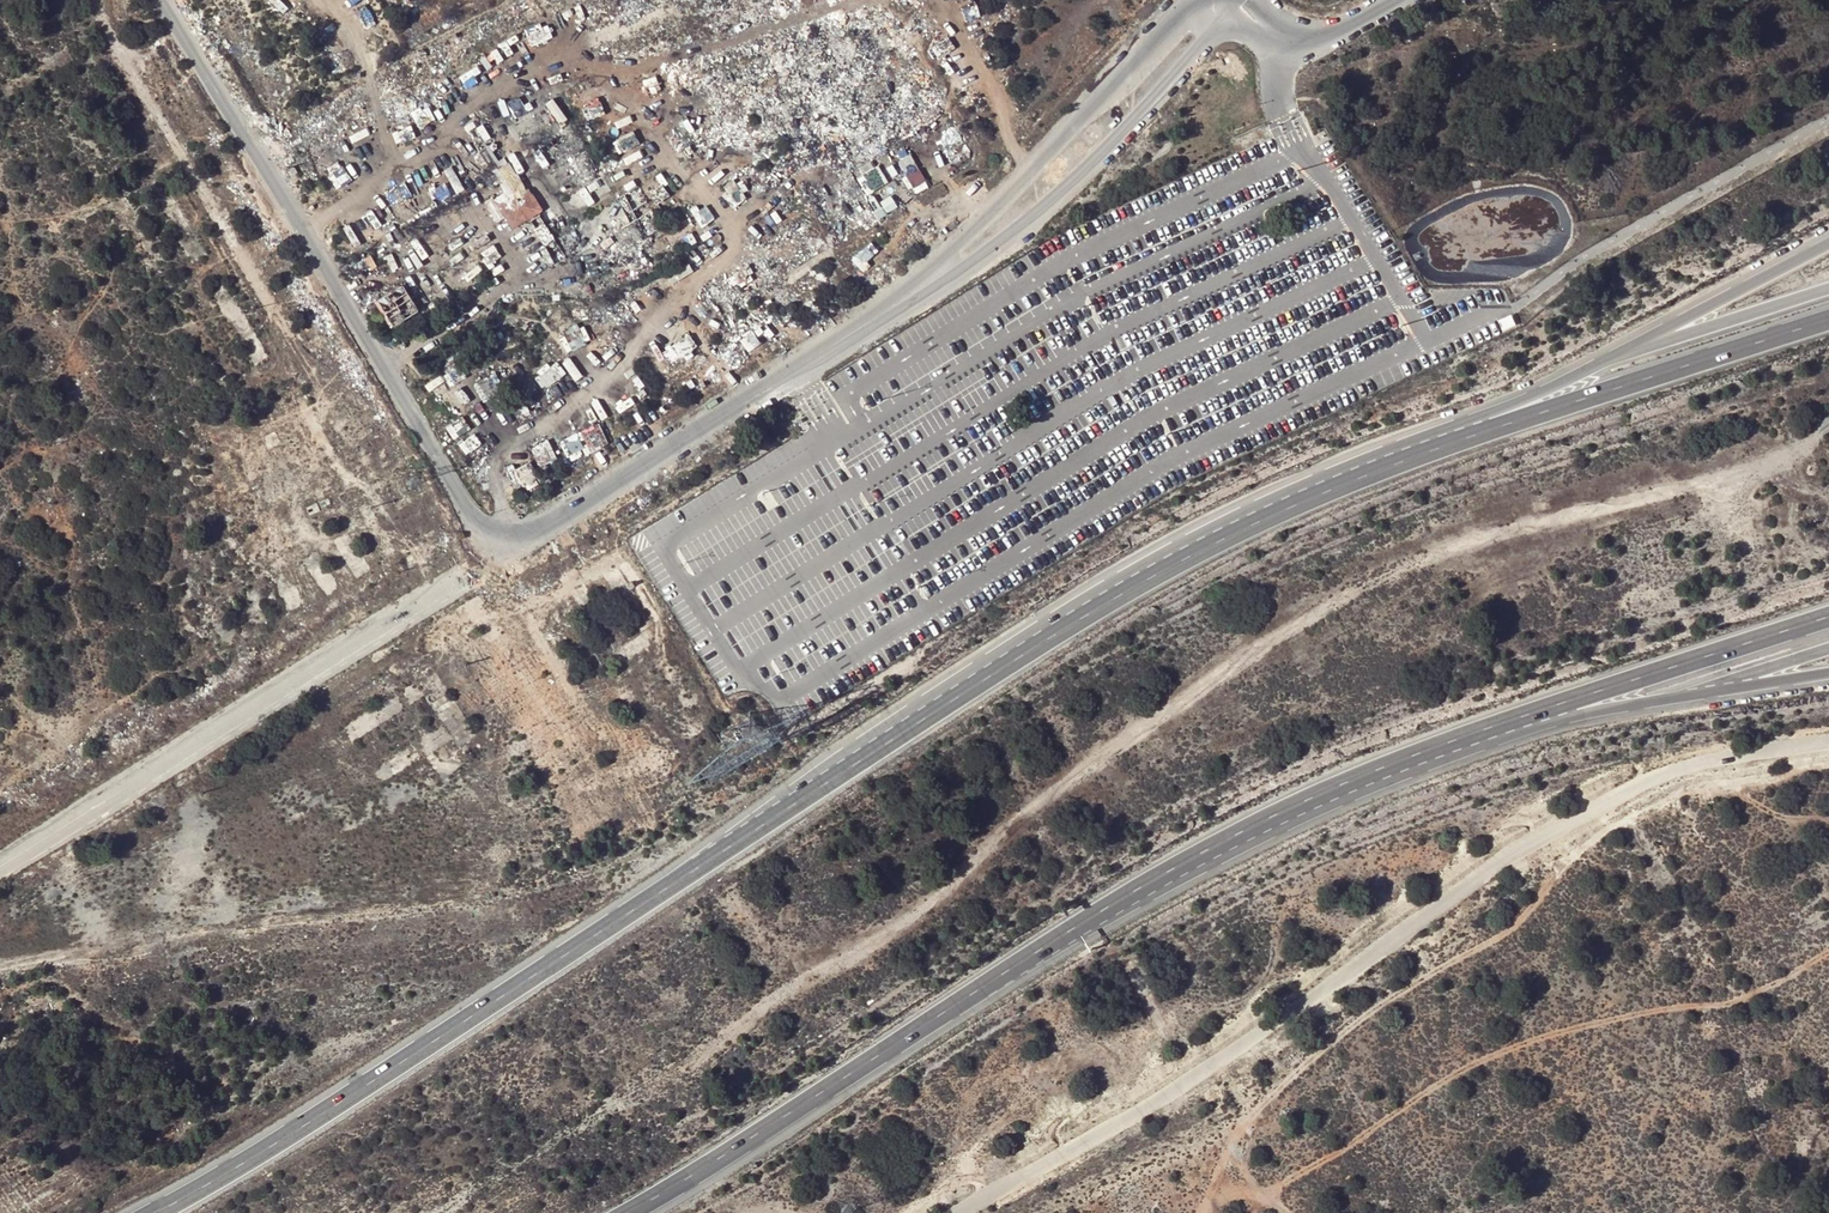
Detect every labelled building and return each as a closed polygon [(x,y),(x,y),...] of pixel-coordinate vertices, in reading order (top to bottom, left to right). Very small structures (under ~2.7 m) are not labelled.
[(481,153),(491,147),(471,114),(461,120),(481,153)] [(494,171),(509,187),(521,175),(506,159),(494,171)] [(916,192),(929,184),(919,166),(905,173),(916,192)] [(510,232),(546,212),(527,177),(491,198),(510,232)] [(375,296),(388,320),(415,305),(401,281),(375,296)] [(580,326),(567,338),(577,348),(589,335),(580,326)]
